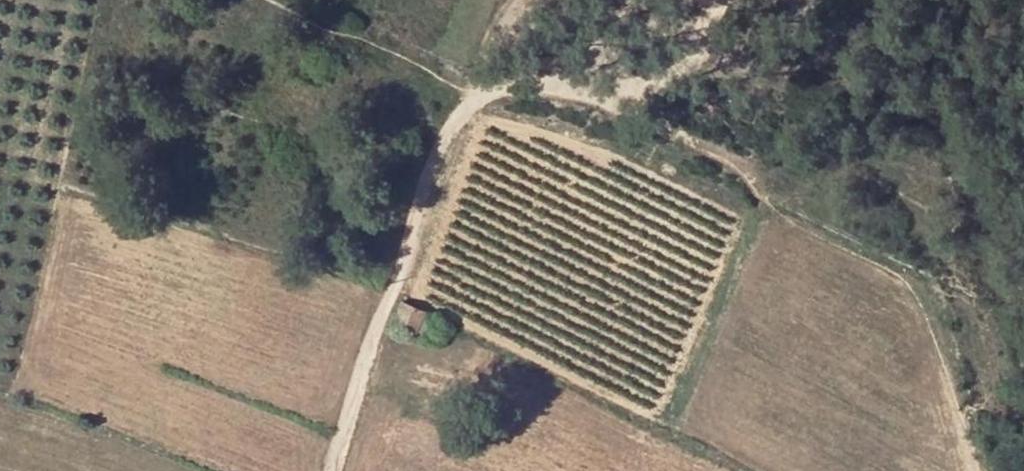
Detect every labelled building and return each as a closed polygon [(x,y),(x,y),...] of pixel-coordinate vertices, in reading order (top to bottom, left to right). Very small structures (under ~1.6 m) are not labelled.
[(435,324),(399,306),(390,329),(428,345),(435,324)]
